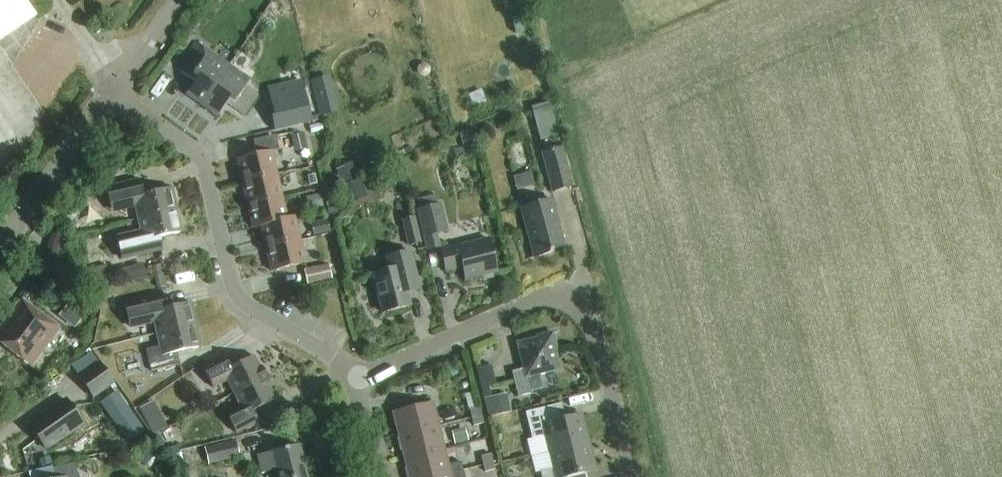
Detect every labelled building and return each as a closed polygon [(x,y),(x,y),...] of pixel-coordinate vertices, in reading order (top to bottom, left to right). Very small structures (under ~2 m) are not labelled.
[(196,42),(192,49),(178,70),(195,82),(186,95),(202,105),(225,72),(230,65),(196,42)] [(309,64),(297,66),(299,81),(311,79),(309,64)] [(225,72),(202,105),(218,116),(226,103),(244,115),(259,94),(225,72)] [(303,85),(270,93),(276,116),(271,117),(274,131),(278,130),(312,122),(303,85)] [(549,102),(532,107),(536,124),(554,119),(549,102)] [(475,130),(461,133),(464,146),(478,143),(475,130)] [(291,135),(295,151),(306,149),(303,132),(291,135)] [(541,151),(552,192),(573,187),(562,145),(541,151)] [(236,160),(242,183),(277,174),(272,152),(236,160)] [(11,159),(0,153),(0,177),(11,159)] [(354,166),(339,173),(344,185),(360,179),(354,166)] [(536,170),(518,172),(521,191),(539,188),(536,170)] [(247,206),(283,197),(277,174),(242,183),(247,206)] [(315,174),(308,176),(310,185),(317,183),(315,174)] [(344,185),(343,186),(349,200),(367,192),(361,178),(360,179),(344,185)] [(173,188),(139,196),(136,181),(105,189),(111,213),(135,207),(138,219),(178,209),(173,188)] [(320,194),(306,197),(309,210),(323,206),(320,194)] [(420,208),(416,209),(423,238),(449,231),(442,203),(437,204),(435,195),(418,200),(420,208)] [(253,229),(261,227),(288,220),(283,197),(247,206),(253,229)] [(552,200),(522,208),(535,257),(552,253),(551,250),(564,246),(552,200)] [(183,232),(178,209),(138,219),(141,232),(117,238),(122,259),(153,252),(150,240),(183,232)] [(402,219),(408,245),(421,242),(415,216),(402,219)] [(261,227),(266,249),(301,241),(296,218),(288,220),(261,227)] [(311,222),(314,236),(330,233),(327,219),(311,222)] [(488,239),(458,246),(458,244),(440,249),(446,271),(462,267),(465,280),(482,276),(483,280),(493,278),(492,273),(496,272),(488,239)] [(307,263),(301,241),(266,249),(272,272),(307,263)] [(410,306),(406,292),(419,289),(410,251),(386,257),(389,270),(373,274),(374,278),(372,281),(374,289),(377,291),(382,313),(410,306)] [(143,263),(118,270),(121,283),(146,277),(143,263)] [(329,264),(304,269),(307,284),(332,279),(329,264)] [(125,305),(128,318),(130,328),(154,322),(156,334),(196,325),(190,302),(159,310),(156,298),(125,305)] [(61,329),(22,300),(0,329),(0,343),(32,367),(61,329)] [(201,347),(196,325),(156,334),(159,347),(146,350),(151,372),(172,367),(169,355),(201,347)] [(517,343),(523,369),(512,372),(518,397),(531,394),(527,377),(559,369),(555,351),(557,350),(553,332),(536,336),(536,339),(517,343)] [(234,394),(267,377),(262,367),(259,369),(253,356),(230,368),(224,357),(203,368),(213,388),(227,380),(234,394)] [(113,383),(100,364),(80,377),(93,397),(113,383)] [(272,387),(267,377),(234,394),(240,407),(227,414),(236,433),(258,422),(252,411),(275,400),(269,388),(272,387)] [(489,387),(482,389),(485,399),(491,398),(489,387)] [(145,431),(116,391),(99,403),(128,444),(145,431)] [(491,398),(485,399),(489,417),(511,412),(507,394),(491,398)] [(82,424),(66,400),(30,425),(45,449),(82,424)] [(393,412),(399,435),(438,426),(432,402),(393,412)] [(470,410),(471,417),(482,414),(480,407),(470,410)] [(549,452),(588,442),(582,415),(554,422),(550,407),(526,413),(532,439),(545,436),(549,452)] [(452,409),(441,412),(444,420),(454,417),(452,409)] [(146,421),(153,434),(167,427),(160,413),(146,421)] [(471,417),(473,425),(484,423),(482,414),(471,417)] [(444,450),(438,426),(399,435),(405,459),(444,450)] [(236,440),(205,447),(208,464),(240,458),(236,440)] [(588,442),(549,452),(554,469),(540,472),(542,476),(567,476),(595,470),(588,442)] [(276,476),(295,476),(306,474),(298,444),(256,454),(261,472),(275,469),(276,476)] [(147,445),(137,459),(150,468),(160,455),(147,445)] [(463,470),(460,461),(447,464),(444,450),(405,459),(409,476),(434,476),(463,470)] [(481,455),(483,463),(493,460),(491,452),(481,455)] [(41,468),(52,464),(49,456),(38,460),(41,468)] [(483,463),(485,471),(495,469),(493,460),(483,463)] [(73,464),(52,469),(54,476),(77,476),(73,464)]
